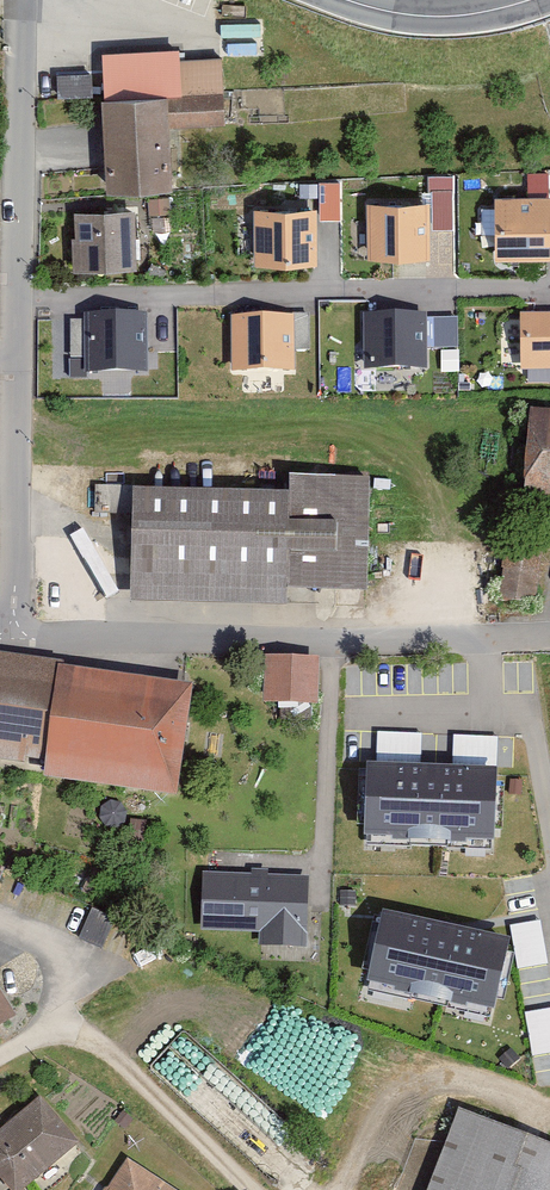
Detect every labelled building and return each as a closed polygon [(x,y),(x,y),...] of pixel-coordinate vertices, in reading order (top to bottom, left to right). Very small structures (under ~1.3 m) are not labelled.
[(159,186),(156,126),(216,123),(213,57),(100,63),(102,97),(89,98),(94,189),(159,186)] [(300,203),(320,202),(319,179),(299,179),(300,203)] [(495,195),(495,260),(549,259),(549,194),(495,195)] [(431,256),(430,204),(365,204),(366,257),(431,256)] [(317,263),(317,210),(252,211),(252,264),(317,263)] [(136,211),(73,212),(74,273),(137,272),(136,211)] [(518,305),(518,358),(549,358),(549,305),(518,305)] [(148,375),(148,315),(86,316),(87,375),(148,375)] [(425,372),(425,318),(364,318),(365,373),(425,372)] [(295,376),(295,319),(231,319),(232,376),(295,376)] [(522,504),(549,506),(549,408),(530,406),(522,504)] [(290,494),(136,489),(133,597),(286,602),(287,587),(365,589),(369,476),(291,474),(290,494)] [(499,594),(535,597),(540,539),(504,536),(499,594)] [(317,701),(318,655),(265,653),(264,699),(317,701)] [(12,766),(14,760),(27,762),(30,782),(166,801),(178,688),(49,672),(49,666),(0,662),(0,765),(12,766)] [(498,766),(367,761),(365,833),(495,838),(498,766)] [(309,875),(202,871),(200,928),(306,933),(309,875)] [(510,937),(383,909),(367,980),(494,1008),(510,937)] [(536,1053),(549,1051),(549,1006),(528,1010),(536,1053)] [(2,1189),(7,1189),(68,1144),(30,1095),(0,1118),(0,1188),(2,1189)] [(421,1189),(549,1189),(549,1142),(453,1105),(421,1189)] [(95,1189),(167,1189),(117,1157),(95,1189)]
